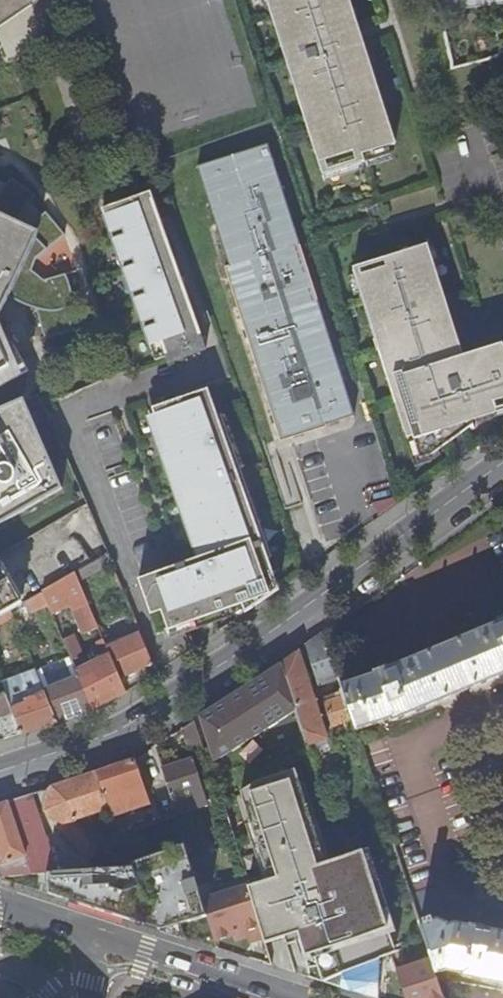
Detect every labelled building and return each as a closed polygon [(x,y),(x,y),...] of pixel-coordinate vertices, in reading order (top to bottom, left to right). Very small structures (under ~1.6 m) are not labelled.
[(29,10),(24,0),(0,0),(0,24),(29,10)] [(324,180),(366,166),(364,159),(397,149),(350,0),(266,0),(324,180)] [(354,417),(268,145),(198,168),(231,267),(225,269),(243,327),(245,326),(282,440),(354,417)] [(15,287),(34,303),(44,338),(74,331),(67,306),(68,294),(67,285),(61,274),(39,280),(27,269),(32,256),(61,234),(41,210),(37,214),(28,201),(34,194),(11,176),(5,182),(0,179),(0,301),(15,287)] [(103,211),(155,360),(178,352),(176,346),(199,338),(182,290),(162,297),(157,286),(178,278),(161,231),(141,238),(136,226),(157,219),(151,202),(154,201),(151,193),(103,211)] [(157,219),(136,226),(141,238),(161,231),(157,219)] [(433,460),(484,422),(502,416),(502,345),(463,356),(426,249),(353,272),(408,442),(414,440),(421,463),(433,460)] [(178,278),(157,286),(162,297),(182,290),(178,278)] [(22,361),(0,322),(0,374),(22,361)] [(199,338),(176,346),(178,352),(180,358),(203,350),(199,338)] [(184,566),(138,583),(157,636),(211,617),(278,592),(267,560),(253,522),(239,484),(233,487),(225,463),(231,460),(215,416),(206,393),(175,404),(177,410),(153,419),(149,421),(175,494),(179,504),(194,548),(200,546),(206,564),(201,565),(186,571),(184,566)] [(60,488),(23,401),(0,410),(0,522),(60,488)] [(177,410),(175,404),(151,413),(153,419),(177,410)] [(239,484),(231,460),(225,463),(233,487),(239,484)] [(200,546),(194,548),(201,565),(206,564),(200,546)] [(80,584),(112,567),(106,554),(75,572),(80,584)] [(0,563),(0,616),(11,609),(22,603),(0,563)] [(62,596),(56,583),(43,591),(48,604),(62,596)] [(38,616),(51,610),(48,604),(43,591),(31,598),(32,602),(38,616)] [(211,617),(157,636),(158,637),(164,635),(167,643),(234,618),(236,622),(244,617),(261,605),(278,592),(211,617)] [(83,632),(98,626),(91,611),(77,617),(83,632)] [(498,623),(499,625),(390,670),(389,670),(376,674),(375,677),(342,687),(345,696),(353,720),(358,733),(394,721),(395,722),(502,676),(502,620),(498,623)] [(140,632),(106,647),(120,680),(154,665),(140,632)] [(335,685),(341,683),(324,634),(323,635),(306,647),(318,684),(333,680),(335,685)] [(68,636),(63,639),(69,652),(94,710),(126,693),(120,680),(106,647),(104,640),(98,642),(100,647),(99,648),(103,658),(81,668),(77,660),(82,657),(76,643),(71,645),(68,636)] [(55,686),(52,679),(45,664),(35,668),(46,693),(58,722),(94,710),(69,652),(59,656),(66,673),(69,680),(55,686)] [(300,652),(282,664),(298,711),(310,749),(330,743),(300,652)] [(216,760),(298,711),(282,664),(279,667),(200,717),(216,760)] [(66,673),(52,679),(55,686),(69,680),(66,673)] [(0,695),(0,727),(5,740),(22,734),(12,710),(5,693),(0,695)] [(27,703),(12,710),(22,734),(58,722),(46,693),(27,701),(27,703)] [(333,727),(353,720),(345,696),(325,703),(333,727)] [(191,754),(204,749),(193,721),(181,729),(191,754)] [(314,760),(315,764),(339,756),(336,742),(330,743),(310,749),(314,760)] [(150,803),(135,759),(98,772),(110,805),(125,800),(129,809),(150,803)] [(194,759),(163,768),(168,786),(177,814),(208,804),(194,759)] [(257,784),(240,796),(270,882),(250,889),(266,939),(268,945),(286,939),(290,946),(303,943),(307,958),(316,955),(324,980),(348,969),(365,963),(379,958),(380,957),(395,952),(401,950),(405,949),(398,931),(402,930),(375,847),(327,863),(297,770),(257,784)] [(211,786),(217,784),(215,778),(212,771),(207,773),(211,786)] [(86,816),(111,808),(110,805),(98,772),(53,787),(49,811),(91,858),(108,843),(86,816)] [(152,792),(161,820),(177,815),(177,814),(168,786),(152,792)] [(88,861),(91,858),(49,811),(53,787),(52,787),(45,811),(88,861)] [(31,794),(0,805),(0,877),(2,879),(16,877),(25,877),(58,874),(31,794)] [(125,819),(116,823),(120,835),(130,831),(125,819)] [(156,923),(205,907),(203,901),(189,853),(187,849),(172,853),(161,820),(130,831),(120,835),(131,868),(102,870),(64,874),(74,902),(81,905),(154,928),(156,923)] [(195,842),(186,845),(187,849),(189,853),(198,850),(195,842)] [(250,887),(203,901),(205,907),(216,942),(237,935),(240,941),(250,938),(253,944),(266,939),(250,889),(250,887)] [(487,930),(487,929),(474,927),(474,928),(457,924),(450,927),(449,924),(439,920),(435,922),(434,918),(426,920),(426,924),(422,926),(427,939),(438,973),(448,970),(464,973),(464,976),(502,983),(502,933),(487,930)] [(442,985),(438,973),(427,939),(406,948),(405,949),(401,950),(395,952),(410,997),(446,997),(442,985)] [(380,957),(379,958),(365,963),(348,969),(324,980),(322,981),(374,997),(379,997),(381,958),(380,957)]
